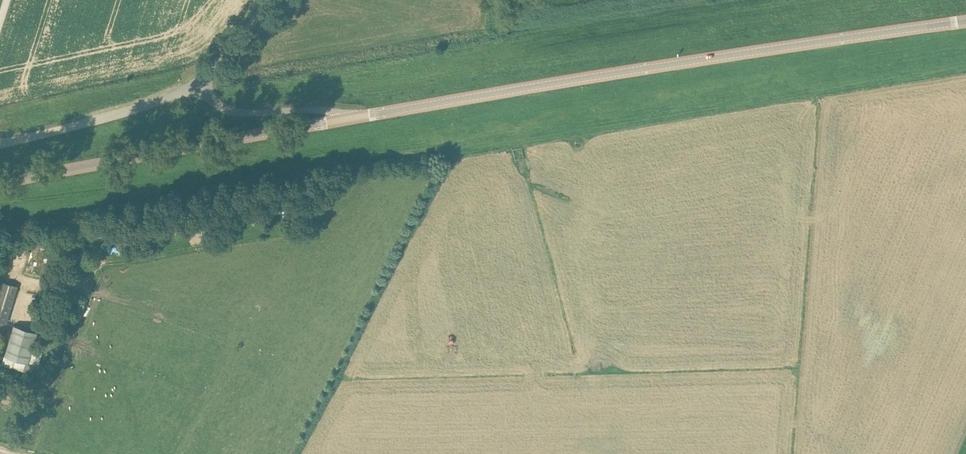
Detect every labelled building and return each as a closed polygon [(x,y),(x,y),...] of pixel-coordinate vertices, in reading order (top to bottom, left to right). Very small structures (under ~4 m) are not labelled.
[(121,223),(121,236),(133,236),(133,223),(121,223)] [(92,235),(106,237),(107,229),(93,227),(92,235)] [(2,281),(0,286),(0,321),(7,323),(18,287),(2,281)] [(3,361),(25,368),(27,362),(29,363),(38,366),(44,346),(35,343),(38,332),(13,325),(4,355),(5,355),(3,361)]
